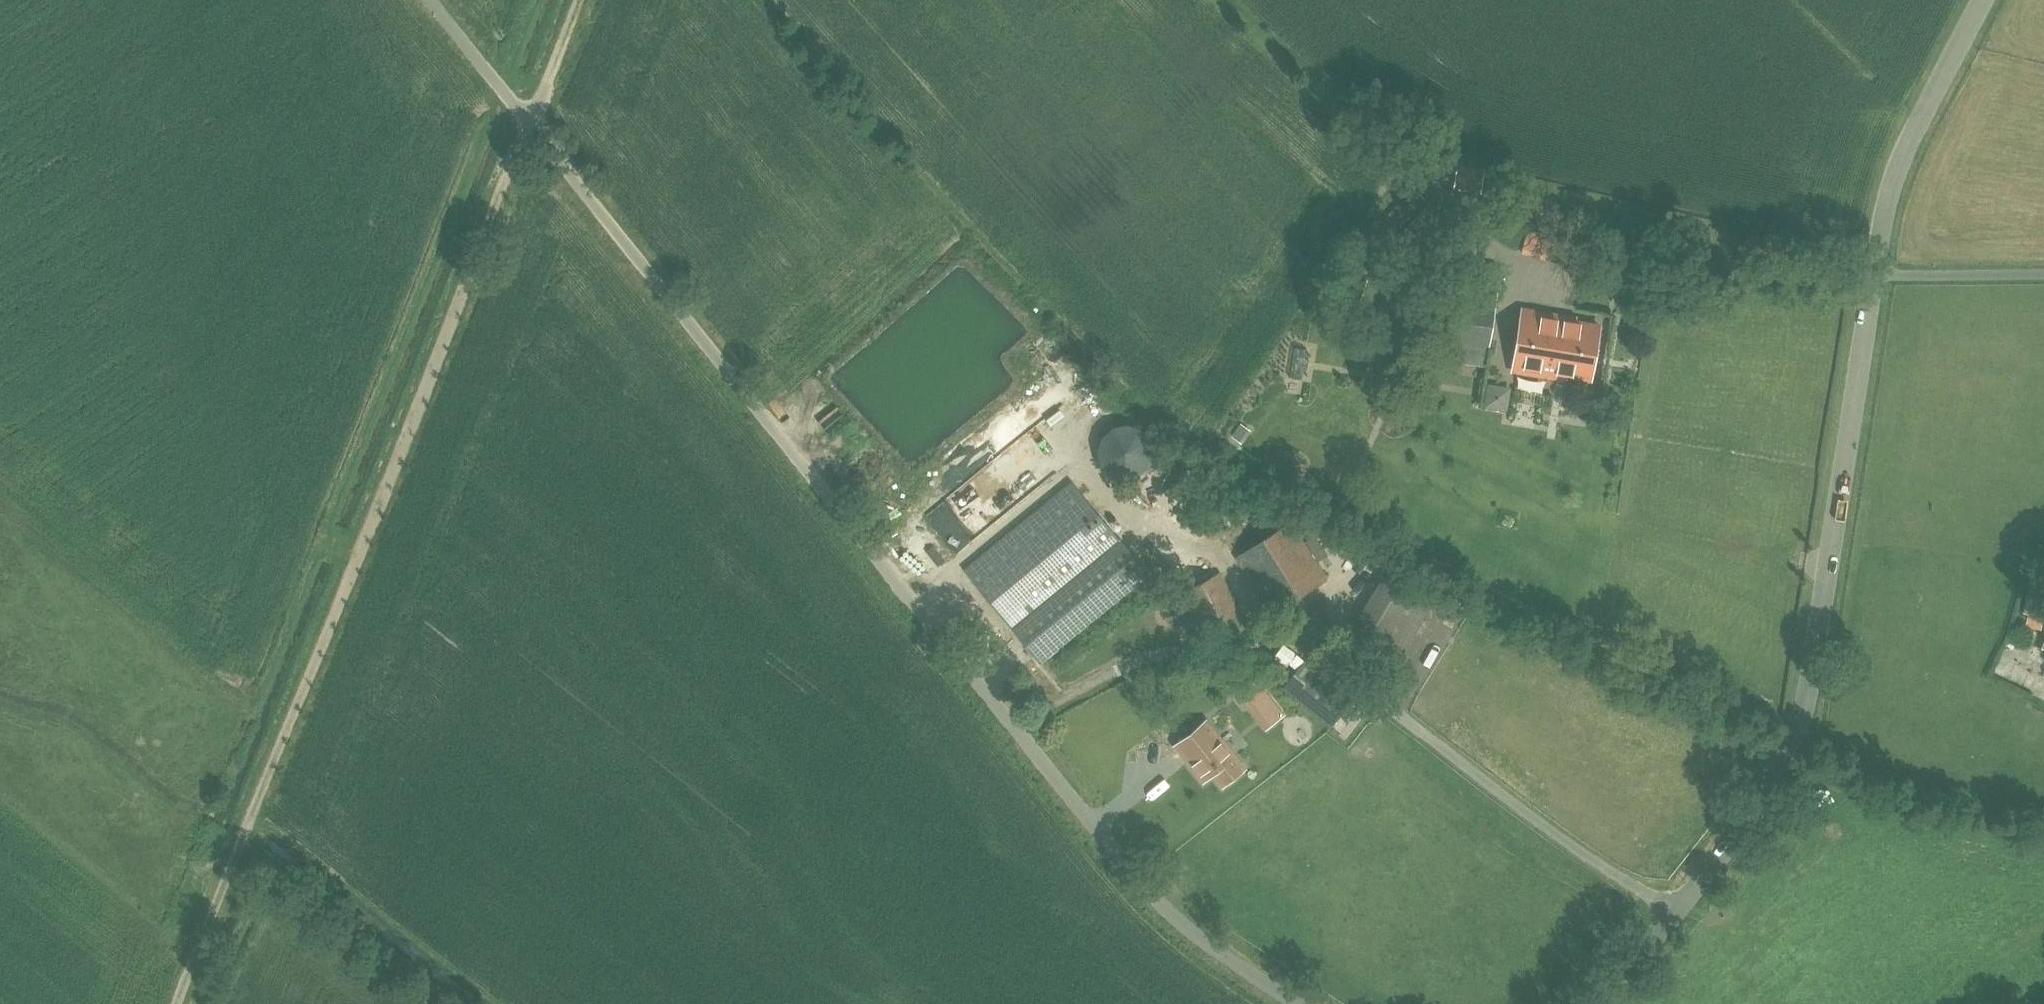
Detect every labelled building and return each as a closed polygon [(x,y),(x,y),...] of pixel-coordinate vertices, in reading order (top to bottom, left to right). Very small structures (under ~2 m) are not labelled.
[(1454,190),(1470,192),(1482,193),(1485,167),(1458,164),(1454,190)] [(1449,281),(1448,284),(1438,344),(1489,351),(1497,288),(1449,281)] [(1564,318),(1564,314),(1522,306),(1512,372),(1567,382),(1568,377),(1593,381),(1601,328),(1583,325),(1584,322),(1564,318)] [(1241,423),(1232,436),(1242,443),(1251,430),(1241,423)] [(1040,660),(1147,572),(1072,483),(966,570),(1040,660)] [(1237,556),(1273,614),(1327,579),(1291,522),(1237,556)] [(1219,573),(1184,593),(1213,646),(1249,627),(1219,573)] [(2032,573),(2024,613),(2043,617),(2043,575),(2032,573)] [(2043,649),(2043,623),(2035,646),(2043,649)] [(1355,697),(1307,659),(1285,688),(1332,725),(1355,697)] [(1252,708),(1269,695),(1258,681),(1241,694),(1252,708)] [(1224,785),(1244,768),(1207,722),(1177,746),(1204,780),(1214,772),(1224,785)]
